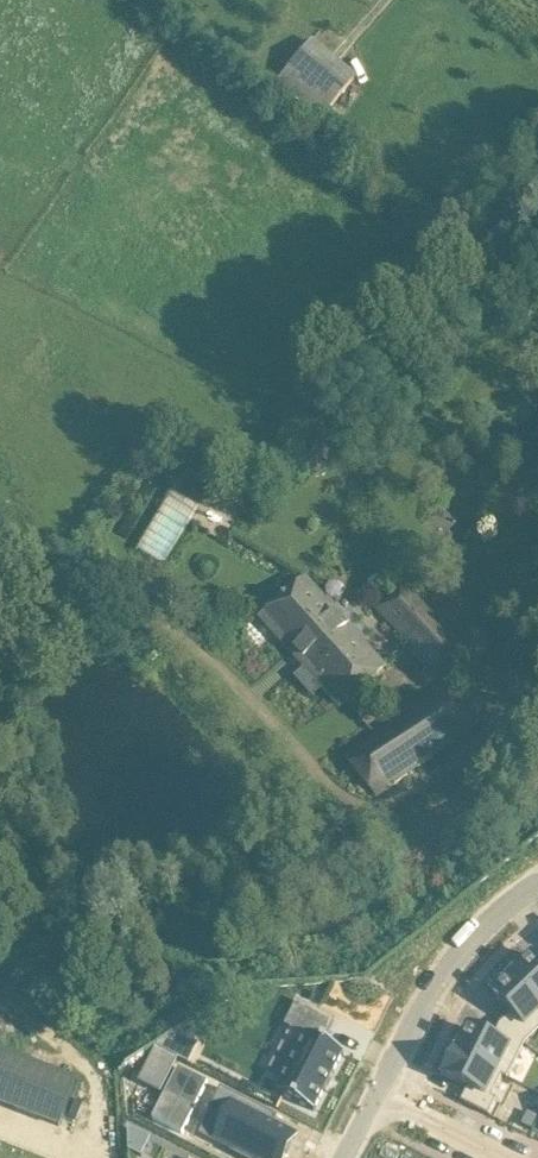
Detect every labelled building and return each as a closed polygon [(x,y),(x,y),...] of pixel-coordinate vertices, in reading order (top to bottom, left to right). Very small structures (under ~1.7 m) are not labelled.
[(356,78),(310,39),(274,81),(320,120),(356,78)] [(322,474),(334,443),(309,432),(297,464),(322,474)] [(217,487),(211,498),(226,506),(232,495),(217,487)] [(173,490),(139,548),(163,562),(197,504),(173,490)] [(306,581),(262,618),(304,665),(292,676),(311,697),(323,686),(341,707),(358,692),(382,670),(321,599),(306,581)] [(444,680),(472,652),(402,582),(374,609),(444,680)] [(529,717),(537,709),(537,703),(518,680),(506,691),(529,717)] [(347,757),(378,796),(478,727),(449,684),(376,733),(347,757)] [(513,977),(537,1003),(537,964),(533,958),(513,977)] [(494,996),(512,1014),(500,1026),(525,1044),(537,1032),(537,1003),(513,977),(494,996)] [(278,1056),(269,1076),(283,1083),(277,1093),(314,1112),(344,1053),(324,1043),(335,1022),(298,1003),(287,1026),(307,1036),(293,1064),(278,1056)] [(457,1051),(456,1052),(508,1079),(525,1044),(500,1026),(493,1040),(469,1029),(458,1052),(457,1051)] [(155,1048),(138,1082),(159,1092),(176,1058),(155,1048)] [(75,1079),(0,1050),(0,1103),(58,1125),(75,1079)] [(456,1052),(444,1076),(468,1089),(462,1102),(489,1116),(497,1101),(492,1098),(502,1077),(508,1079),(456,1052)] [(209,1112),(228,1122),(218,1141),(234,1149),(232,1154),(239,1157),(285,1157),(296,1137),(274,1126),(278,1118),(221,1089),(209,1112)] [(31,1155),(0,1145),(0,1157),(30,1157),(31,1155)]
